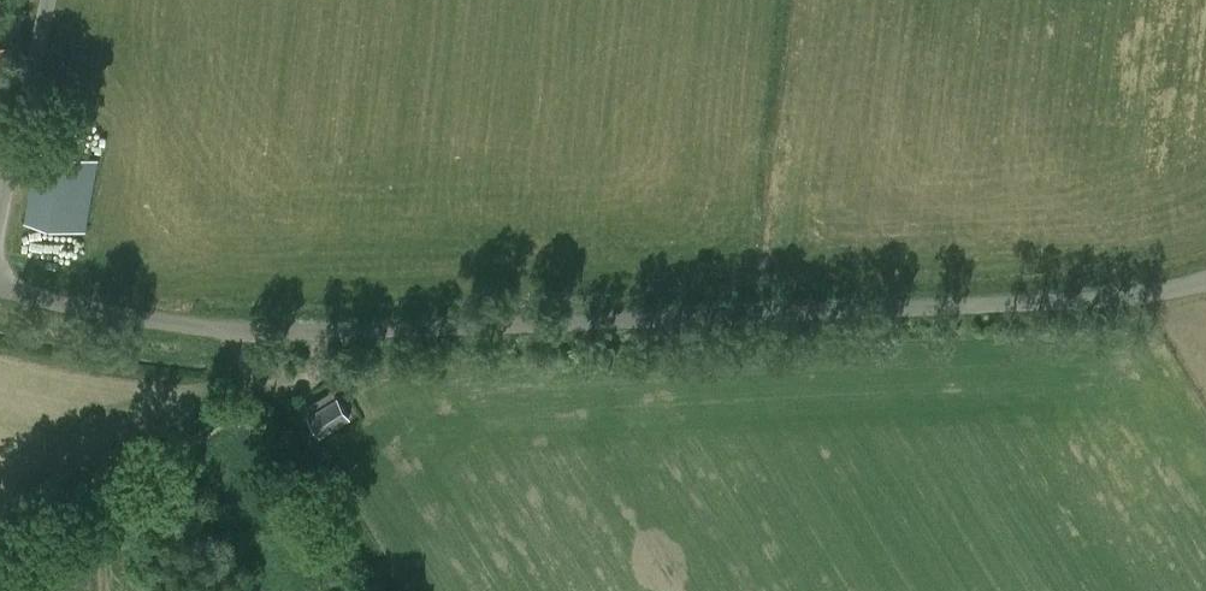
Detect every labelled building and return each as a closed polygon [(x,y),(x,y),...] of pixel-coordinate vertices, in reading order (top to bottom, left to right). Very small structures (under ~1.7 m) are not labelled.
[(87,231),(99,159),(37,147),(25,221),(87,231)] [(321,435),(351,417),(338,397),(337,397),(334,391),(305,409),(321,435)]
